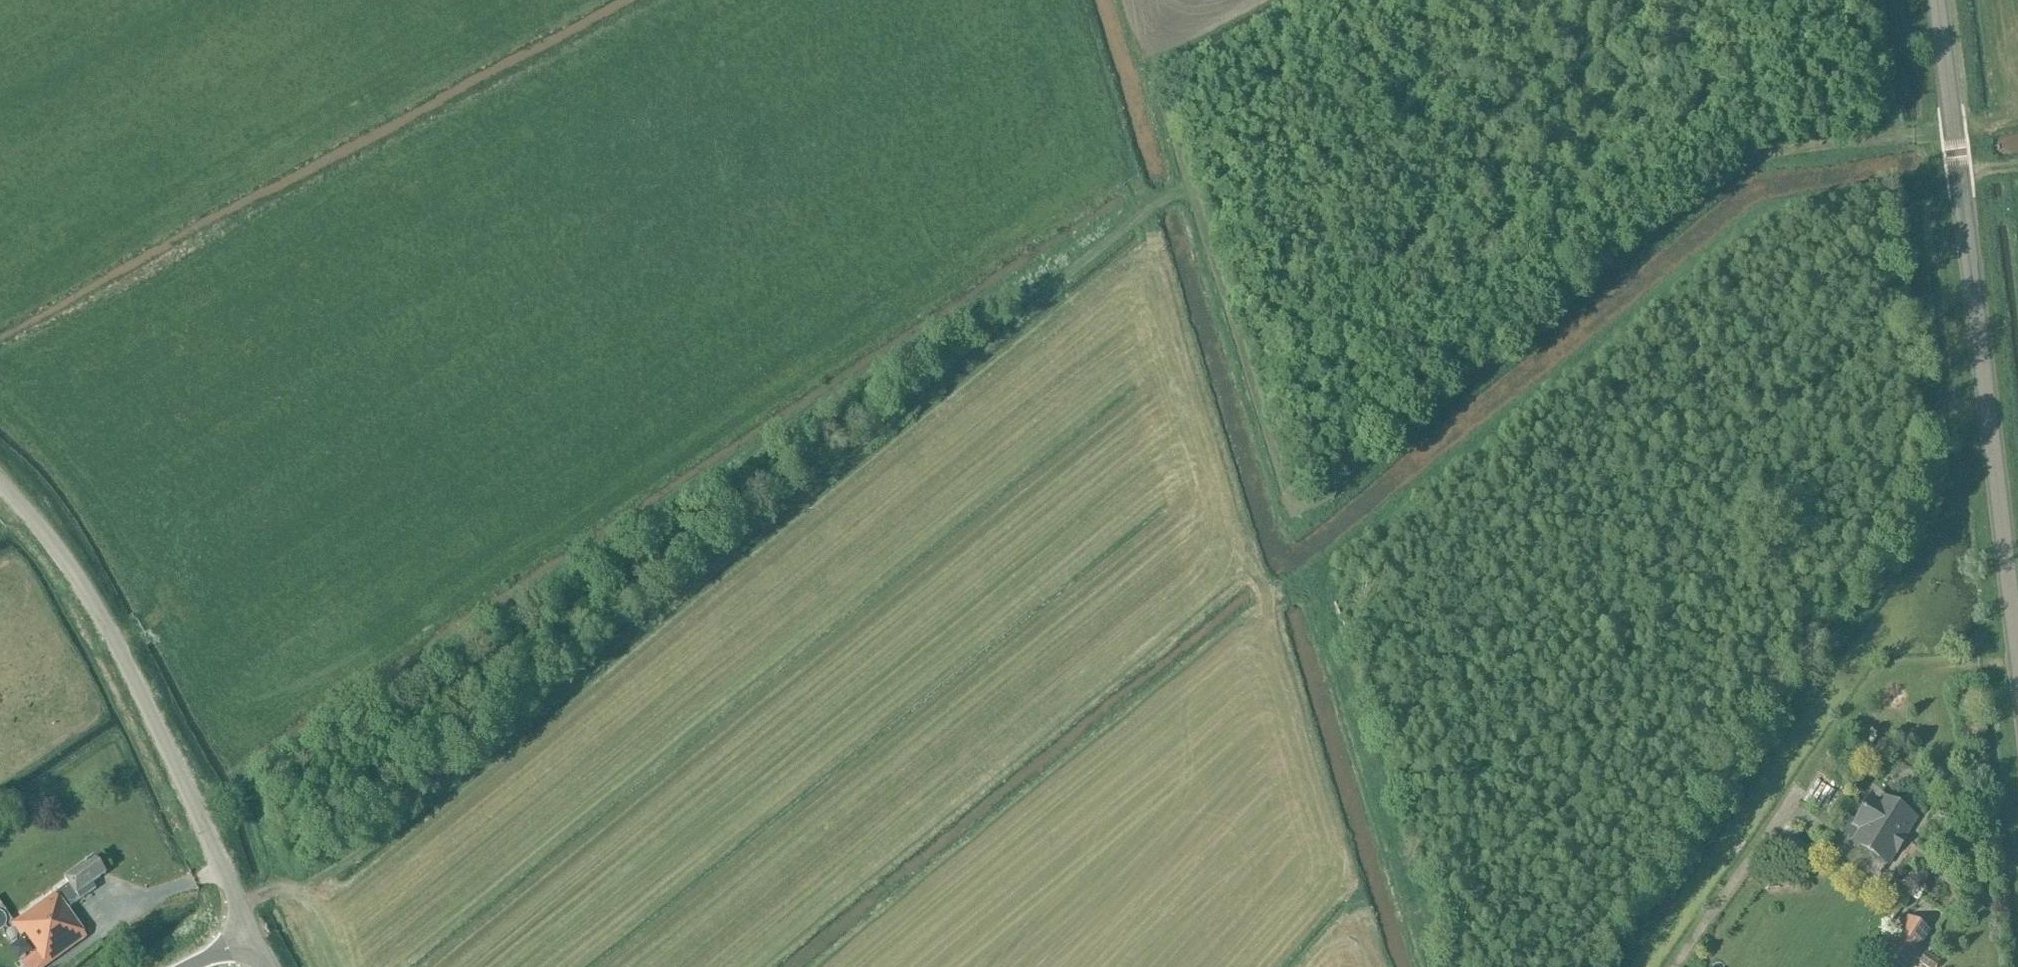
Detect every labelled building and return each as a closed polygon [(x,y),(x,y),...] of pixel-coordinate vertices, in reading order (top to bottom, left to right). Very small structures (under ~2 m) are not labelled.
[(1854,844),(1885,864),(1895,848),(1897,850),(1904,840),(1901,838),(1914,818),(1893,805),(1894,802),(1878,793),(1874,799),(1871,797),(1854,824),(1863,829),(1854,844)] [(1763,855),(1756,865),(1769,873),(1776,863),(1763,855)] [(105,873),(94,857),(65,878),(69,884),(12,924),(22,937),(27,934),(39,951),(35,954),(34,953),(22,962),(26,966),(44,966),(87,936),(67,909),(96,888),(92,883),(105,873)] [(1931,932),(1907,917),(1876,966),(1909,966),(1931,932)] [(1925,953),(1921,959),(1934,966),(1937,966),(1940,962),(1925,953)]
